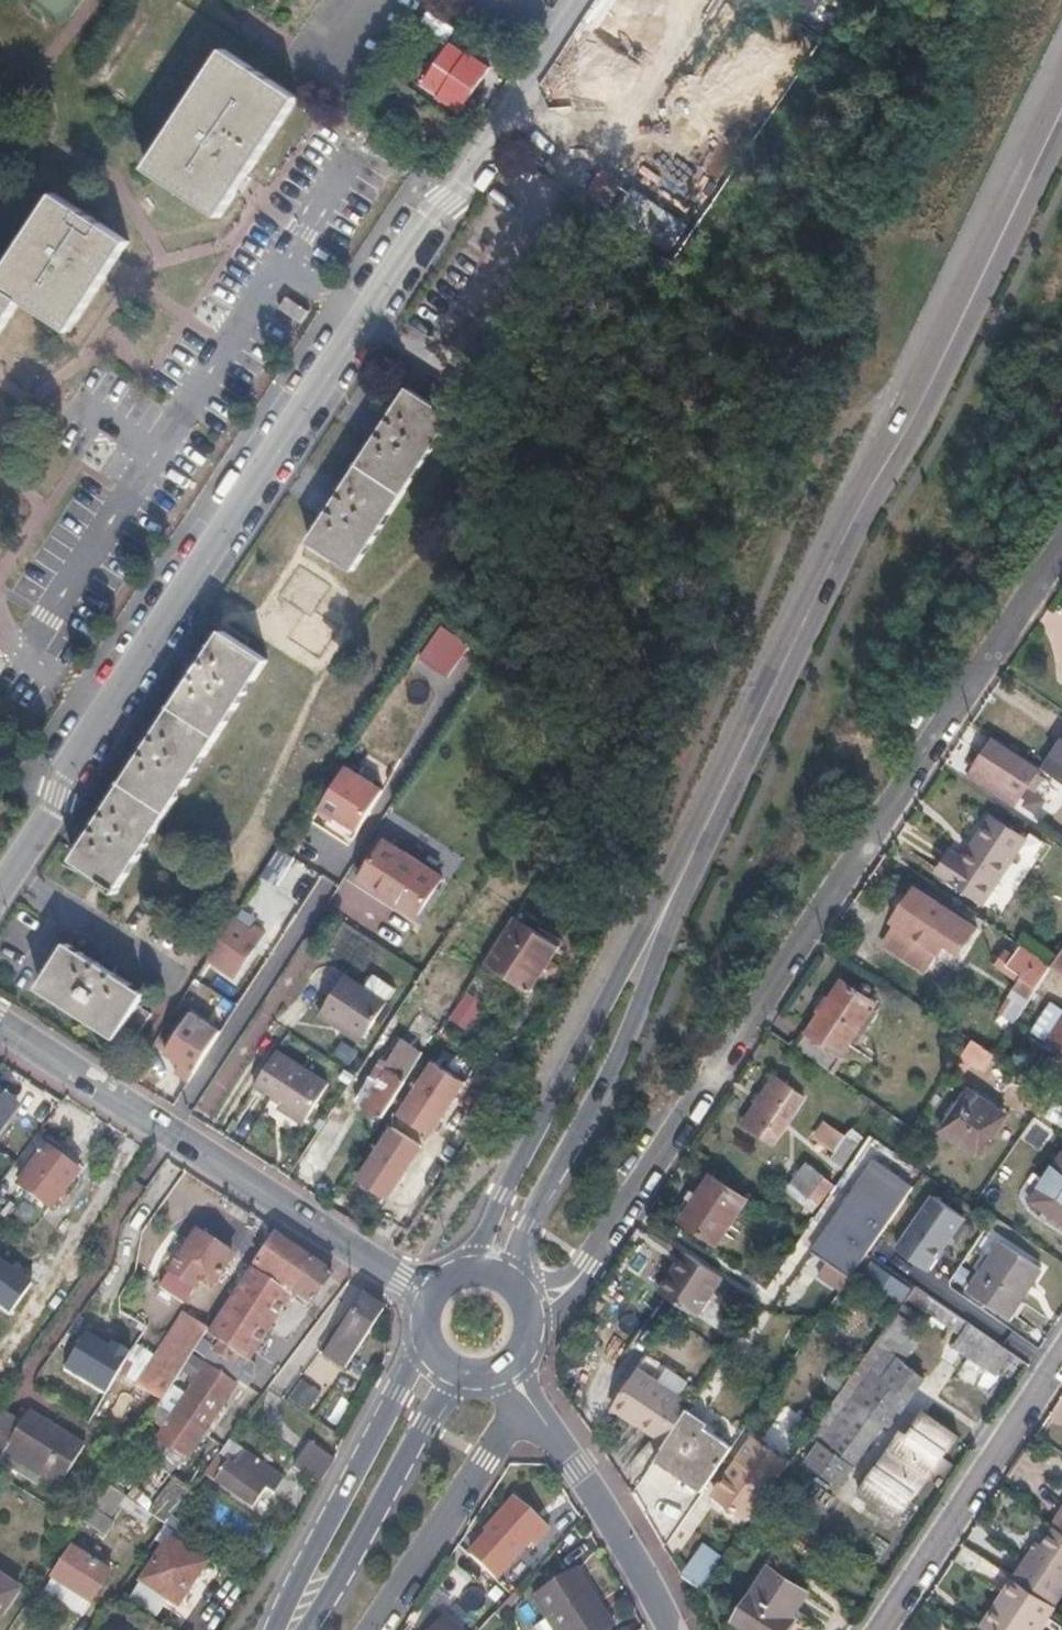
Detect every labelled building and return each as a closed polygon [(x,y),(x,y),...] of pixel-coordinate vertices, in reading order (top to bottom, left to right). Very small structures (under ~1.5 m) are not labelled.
[(598,37),(658,76),(711,0),(622,0),(598,37)] [(445,35),(451,26),(429,11),(423,20),(445,35)] [(467,55),(450,44),(425,82),(441,92),(439,96),(460,111),(490,66),(469,52),(467,55)] [(298,96),(226,47),(148,163),(222,211),(242,180),(298,96)] [(410,85),(405,93),(431,110),(436,101),(410,85)] [(356,121),(363,110),(362,109),(355,120),(356,121)] [(22,296),(69,327),(128,238),(55,190),(0,273),(0,329),(22,296)] [(310,307),(286,292),(278,306),(301,321),(310,307)] [(456,418),(413,390),(308,551),(354,579),(456,418)] [(420,657),(448,679),(473,647),(444,625),(420,657)] [(273,664),(227,634),(78,864),(109,884),(106,890),(123,900),(125,895),(123,893),(273,664)] [(1007,788),(1024,761),(994,741),(977,768),(1007,788)] [(1047,772),(1061,782),(1061,749),(1047,772)] [(358,835),(385,788),(344,765),(317,812),(358,835)] [(1047,772),(1036,788),(1061,805),(1061,782),(1047,772)] [(409,794),(397,813),(403,817),(416,798),(409,794)] [(1032,843),(998,820),(969,863),(956,854),(942,876),(989,908),(1032,843)] [(279,849),(263,876),(284,890),(301,862),(279,849)] [(372,891),(429,927),(456,886),(399,850),(372,891)] [(980,931),(919,889),(895,924),(901,928),(888,946),(932,977),(952,949),(963,956),(980,931)] [(254,934),(239,925),(212,966),(240,983),(270,936),(257,928),(254,934)] [(566,960),(520,929),(490,976),(536,1006),(566,960)] [(1005,1013),(1018,1022),(1038,993),(1054,968),(1024,948),(1016,958),(1009,953),(1001,966),(1025,983),(1005,1013)] [(155,1019),(142,1010),(149,999),(70,949),(41,992),(120,1042),(126,1032),(140,1041),(155,1019)] [(1054,968),(1061,974),(1061,956),(1054,968)] [(445,1027),(472,987),(456,976),(430,1017),(445,1027)] [(362,998),(344,985),(318,1025),(360,1053),(398,997),(373,980),(362,998)] [(847,984),(803,1051),(837,1074),(881,1007),(847,984)] [(1038,993),(1018,1022),(1049,1045),(1061,1025),(1061,1009),(1038,993)] [(221,1030),(193,1012),(162,1055),(178,1064),(172,1073),(189,1080),(221,1030)] [(997,1025),(1011,1033),(1018,1022),(1005,1013),(997,1025)] [(1049,1045),(1061,1054),(1048,1075),(1061,1085),(1061,1025),(1049,1045)] [(427,1053),(404,1040),(391,1062),(381,1056),(355,1102),(384,1119),(427,1053)] [(1005,1064),(995,1057),(981,1048),(969,1066),(993,1082),(1005,1064)] [(328,1089),(277,1056),(255,1089),(277,1103),(272,1111),(300,1129),(328,1089)] [(468,1083),(434,1063),(403,1113),(432,1134),(468,1083)] [(800,1091),(782,1080),(750,1127),(768,1139),(800,1091)] [(964,1086),(937,1136),(983,1161),(1010,1110),(964,1086)] [(0,1113),(0,1132),(17,1107),(8,1101),(0,1113)] [(426,1151),(391,1126),(356,1181),(391,1204),(426,1151)] [(870,1136),(860,1129),(845,1152),(855,1159),(870,1136)] [(48,1213),(76,1177),(48,1154),(19,1191),(48,1213)] [(817,1252),(854,1278),(870,1257),(919,1187),(881,1161),(817,1252)] [(803,1162),(785,1193),(817,1211),(835,1181),(803,1162)] [(1035,1207),(1061,1225),(1061,1166),(1035,1207)] [(753,1202),(719,1179),(688,1224),(723,1247),(753,1202)] [(955,1211),(964,1198),(946,1185),(937,1199),(955,1211)] [(929,1274),(967,1221),(937,1200),(899,1253),(929,1274)] [(994,1236),(1002,1224),(979,1209),(972,1220),(994,1236)] [(232,1263),(196,1238),(169,1278),(193,1295),(199,1286),(211,1294),(232,1263)] [(235,1355),(245,1363),(283,1309),(294,1294),(309,1305),(330,1277),(276,1240),(204,1347),(228,1364),(235,1355)] [(1044,1274),(1007,1247),(973,1298),(1010,1325),(1044,1274)] [(727,1278),(691,1254),(664,1294),(702,1319),(727,1278)] [(193,1295),(169,1278),(161,1289),(186,1305),(193,1295)] [(958,1338),(966,1325),(929,1299),(921,1312),(958,1338)] [(326,1361),(347,1374),(385,1313),(365,1300),(326,1361)] [(164,1365),(179,1376),(194,1353),(207,1334),(192,1324),(164,1365)] [(997,1378),(1011,1356),(971,1328),(957,1350),(997,1378)] [(935,1370),(896,1343),(819,1454),(854,1477),(895,1416),(901,1420),(935,1370)] [(204,1347),(198,1356),(208,1363),(221,1372),(228,1364),(204,1347)] [(119,1377),(145,1393),(164,1365),(137,1348),(119,1377)] [(239,1371),(245,1363),(235,1355),(228,1364),(221,1372),(240,1385),(246,1375),(239,1371)] [(240,1385),(221,1372),(208,1363),(186,1396),(184,1399),(201,1410),(208,1400),(222,1410),(240,1385)] [(257,1372),(245,1363),(239,1371),(246,1375),(240,1385),(250,1392),(255,1385),(257,1372)] [(145,1393),(160,1403),(171,1387),(179,1376),(164,1365),(145,1393)] [(679,1405),(636,1377),(609,1415),(652,1445),(679,1405)] [(801,1393),(787,1383),(767,1411),(781,1421),(801,1393)] [(298,1385),(283,1407),(303,1420),(318,1398),(298,1385)] [(205,1435),(222,1410),(208,1400),(201,1410),(184,1399),(175,1415),(205,1435)] [(969,1425),(936,1403),(921,1430),(915,1425),(879,1479),(916,1504),(921,1496),(930,1502),(967,1445),(959,1440),(969,1425)] [(11,1411),(0,1426),(0,1457),(2,1459),(6,1453),(60,1490),(87,1449),(32,1412),(26,1421),(11,1411)] [(205,1435),(175,1415),(172,1418),(165,1429),(196,1450),(205,1435)] [(655,1461),(702,1494),(732,1451),(684,1419),(655,1461)] [(196,1450),(165,1429),(156,1442),(159,1444),(183,1461),(187,1463),(196,1450)] [(160,1463),(159,1444),(156,1442),(141,1431),(138,1436),(154,1447),(144,1461),(170,1479),(174,1473),(160,1463)] [(330,1446),(334,1441),(324,1435),(321,1440),(330,1446)] [(154,1447),(138,1436),(128,1451),(144,1461),(154,1447)] [(713,1500),(747,1523),(789,1465),(753,1439),(713,1500)] [(230,1443),(219,1459),(204,1479),(254,1514),(268,1494),(267,1493),(278,1476),(243,1451),(230,1443)] [(313,1448),(294,1473),(315,1488),(330,1460),(313,1448)] [(138,1471),(144,1461),(128,1451),(105,1485),(121,1495),(138,1471)] [(320,1491),(337,1465),(330,1460),(315,1488),(320,1491)] [(170,1479),(144,1461),(138,1471),(163,1489),(170,1479)] [(176,1483),(152,1517),(154,1518),(169,1528),(174,1520),(193,1495),(176,1483)] [(120,1509),(127,1500),(121,1495),(105,1485),(81,1520),(105,1538),(115,1524),(111,1521),(120,1509)] [(477,1546),(468,1556),(496,1582),(529,1542),(532,1545),(548,1528),(514,1498),(484,1532),(486,1533),(476,1545),(477,1546)] [(152,1517),(127,1500),(120,1509),(148,1528),(154,1518),(152,1517)] [(1061,1535),(1058,1534),(1050,1546),(1061,1554),(1061,1536),(1061,1535)] [(81,1540),(73,1551),(102,1570),(110,1561),(81,1540)] [(177,1612),(206,1568),(170,1544),(141,1587),(177,1612)] [(1061,1605),(1061,1554),(1050,1546),(1040,1561),(1033,1556),(1015,1584),(1057,1612),(1061,1605)] [(678,1581),(695,1595),(721,1560),(703,1547),(678,1581)] [(112,1577),(102,1570),(73,1551),(71,1549),(52,1577),(91,1606),(112,1577)] [(795,1624),(812,1598),(775,1572),(738,1626),(744,1629),(795,1629),(798,1626),(795,1624)] [(570,1577),(527,1606),(541,1627),(543,1629),(605,1629),(570,1577)] [(0,1578),(0,1614),(17,1590),(0,1578)] [(1057,1612),(1015,1584),(1005,1598),(1011,1602),(992,1629),(1046,1629),(1057,1612)] [(432,1611),(419,1625),(424,1629),(454,1629),(432,1611)]
